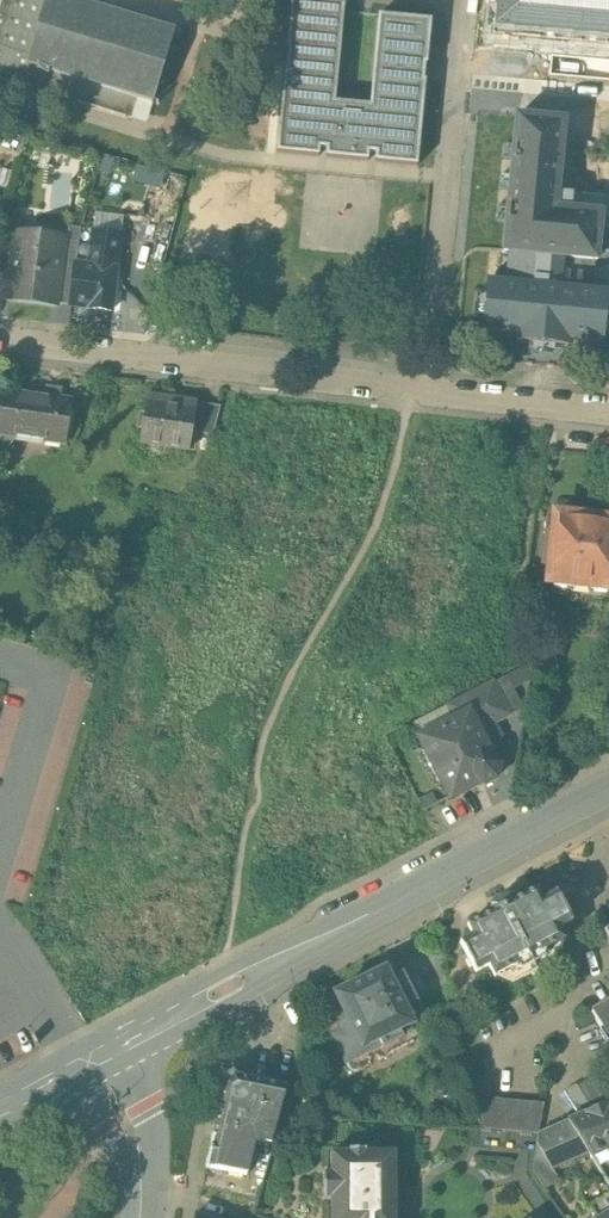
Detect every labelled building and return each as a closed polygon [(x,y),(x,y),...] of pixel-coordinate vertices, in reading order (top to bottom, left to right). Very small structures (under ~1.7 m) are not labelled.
[(78,0),(2,0),(0,8),(0,77),(132,118),(139,98),(153,102),(175,30),(78,0)] [(290,52),(292,52),(290,67),(289,67),(280,153),(322,157),(323,149),(330,150),(329,158),(372,162),(372,154),(379,154),(379,162),(421,166),(429,81),(427,81),(429,65),(431,65),(435,21),(382,16),(382,18),(374,106),(338,103),(347,14),(348,0),(295,0),(290,52)] [(493,37),(608,49),(608,0),(497,0),(493,37)] [(565,120),(517,116),(517,118),(504,252),(509,252),(535,255),(534,258),(566,261),(567,258),(595,261),(598,261),(600,229),(603,199),(558,195),(565,122),(565,120)] [(603,199),(600,229),(608,230),(608,200),(603,199)] [(0,240),(0,252),(14,254),(15,240),(18,240),(20,230),(21,221),(7,219),(0,240)] [(62,235),(20,230),(18,240),(15,240),(14,254),(9,297),(72,304),(77,264),(81,229),(63,226),(62,235)] [(95,232),(91,266),(77,264),(72,304),(90,307),(112,310),(117,269),(116,269),(120,235),(95,232)] [(151,239),(127,236),(123,271),(141,274),(151,239)] [(566,261),(534,258),(535,255),(509,252),(507,283),(487,282),(484,321),(485,321),(483,333),(518,337),(517,343),(568,348),(569,342),(603,345),(604,333),(605,332),(608,294),(593,292),(595,261),(567,258),(566,261)] [(3,391),(0,409),(0,432),(65,442),(71,401),(3,391)] [(196,402),(149,395),(141,442),(189,450),(192,430),(196,402)] [(220,405),(196,401),(196,402),(192,430),(213,434),(220,405)] [(556,514),(549,581),(552,581),(554,586),(566,588),(568,584),(575,585),(576,583),(587,585),(586,586),(593,587),(595,591),(607,592),(608,589),(608,520),(556,514)] [(507,677),(493,684),(497,692),(511,685),(507,677)] [(493,684),(493,683),(477,691),(493,722),(509,714),(509,713),(497,692),(493,684)] [(522,706),(511,685),(497,692),(509,713),(509,714),(522,706)] [(455,703),(414,724),(451,796),(478,782),(484,784),(497,778),(501,764),(495,751),(500,735),(493,722),(477,691),(455,703)] [(433,794),(419,801),(423,808),(424,811),(438,803),(433,794)] [(538,887),(514,900),(513,900),(511,901),(509,896),(491,905),(493,910),(491,911),(491,912),(468,924),(474,935),(461,942),(476,972),(489,965),(495,976),(512,967),(522,970),(545,958),(548,948),(565,939),(559,928),(572,921),(557,892),(544,899),(538,887)] [(385,969),(336,993),(346,1013),(336,1018),(342,1030),(332,1035),(344,1057),(379,1040),(382,1046),(403,1035),(400,1029),(412,1024),(408,1017),(416,1013),(410,1002),(415,1000),(402,974),(390,980),(385,969)] [(592,1012),(608,1038),(608,1001),(592,1012)] [(288,1087),(235,1075),(225,1082),(214,1136),(213,1136),(206,1167),(247,1175),(255,1138),(272,1143),(288,1087)] [(544,1102),(472,1095),(481,1127),(539,1133),(544,1102)] [(569,1120),(589,1153),(592,1157),(608,1149),(608,1102),(569,1120)] [(589,1153),(569,1120),(539,1133),(537,1143),(553,1169),(589,1153)] [(553,1169),(537,1143),(532,1169),(545,1189),(560,1180),(553,1169)] [(366,1153),(366,1149),(350,1149),(349,1153),(332,1153),(332,1217),(395,1217),(395,1152),(366,1153)] [(592,1157),(608,1185),(608,1149),(592,1157)] [(590,1205),(598,1217),(601,1217),(608,1213),(608,1193),(590,1205)]
